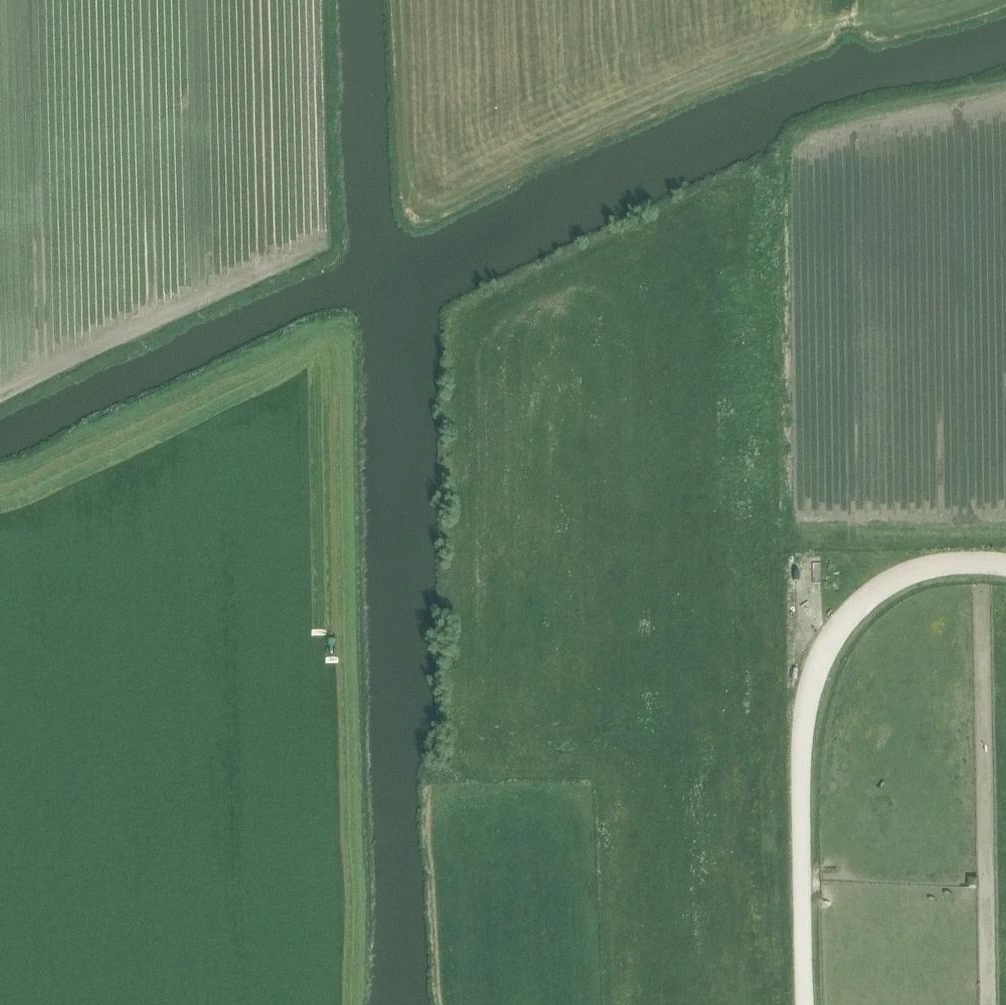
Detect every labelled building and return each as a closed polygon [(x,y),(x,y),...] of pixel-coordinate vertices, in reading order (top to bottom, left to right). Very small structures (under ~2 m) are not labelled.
[(806,547),(806,557),(828,559),(828,548),(806,547)]
